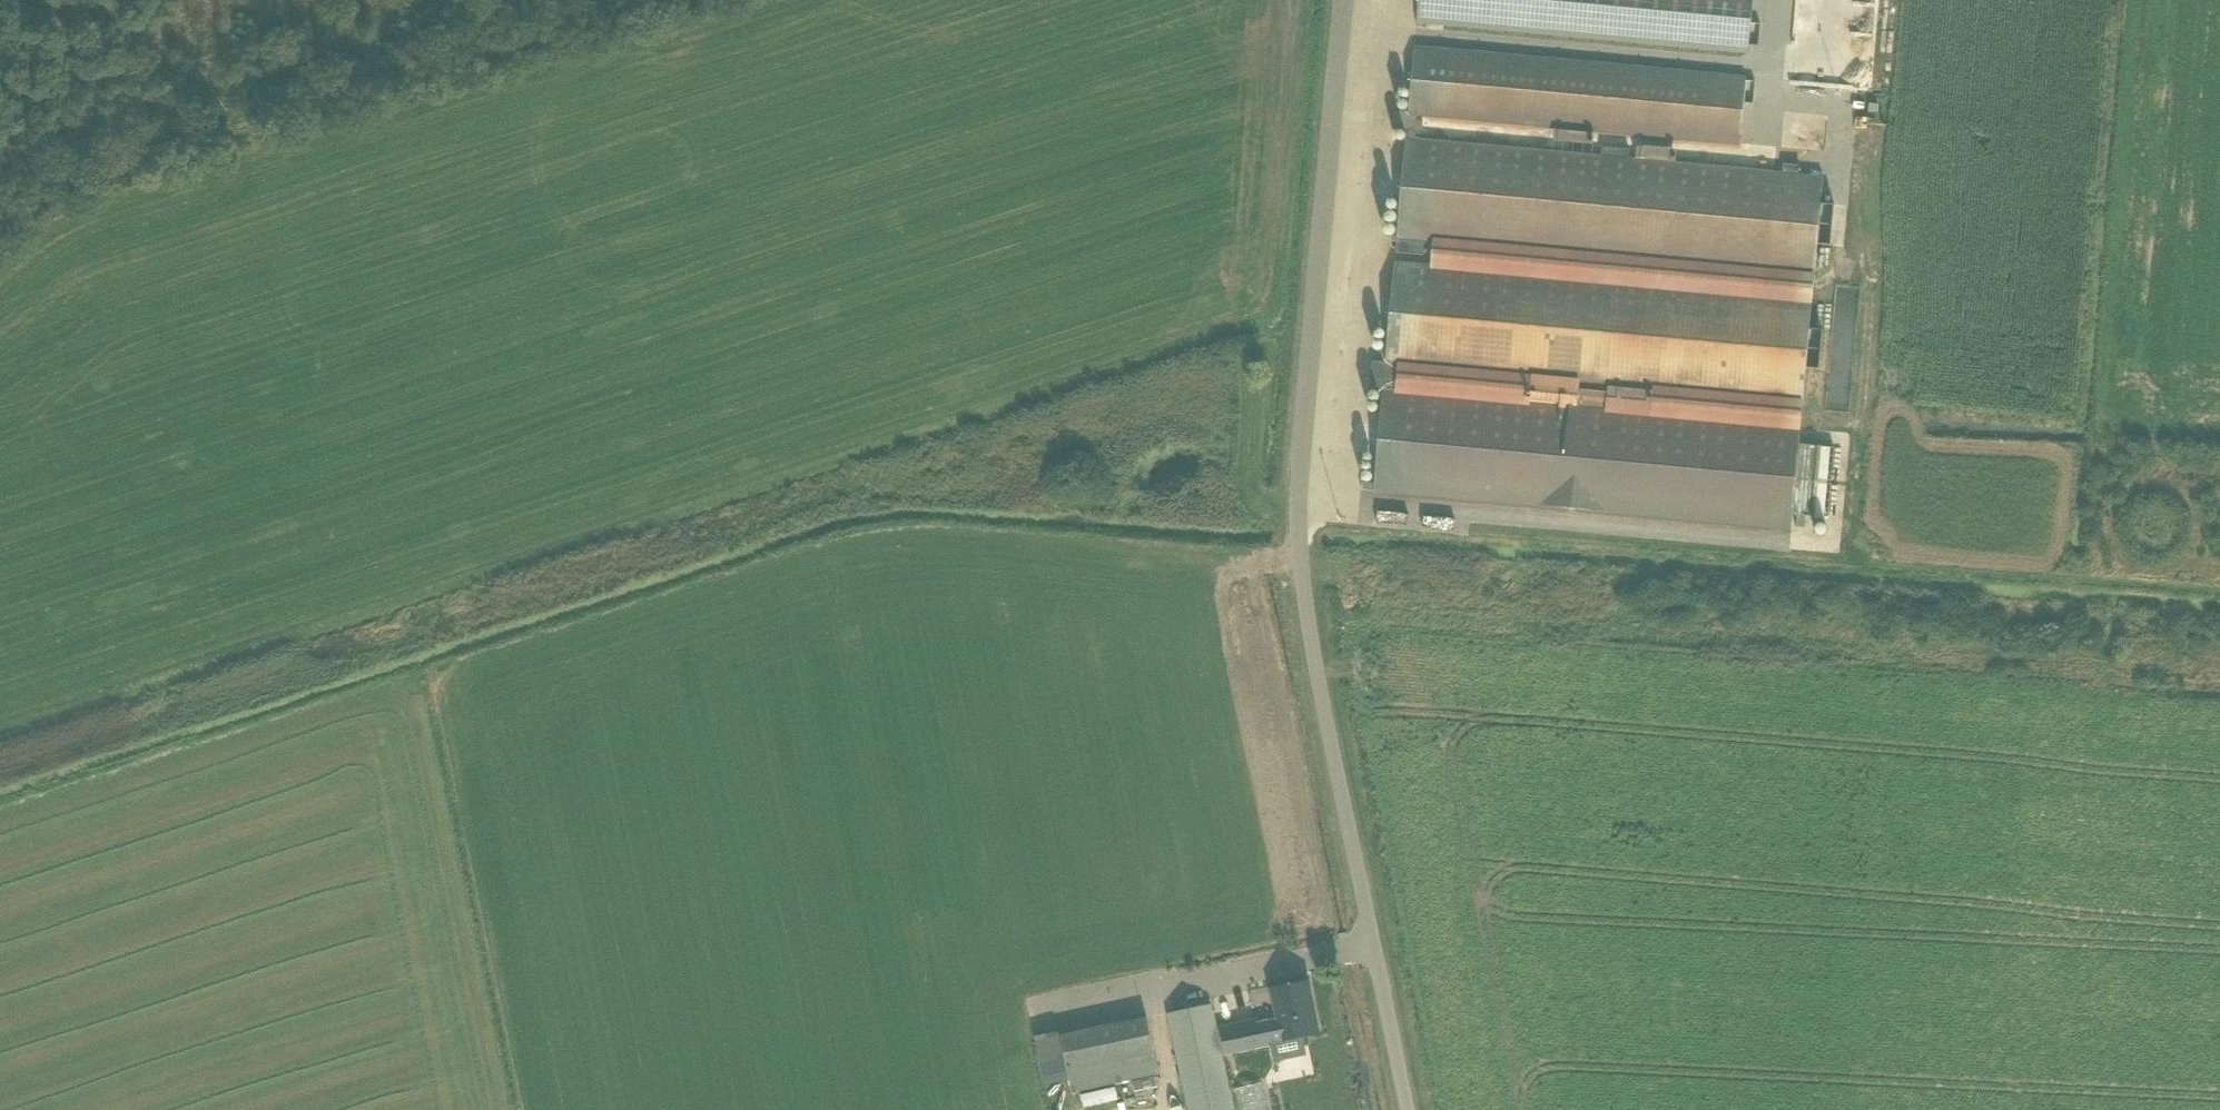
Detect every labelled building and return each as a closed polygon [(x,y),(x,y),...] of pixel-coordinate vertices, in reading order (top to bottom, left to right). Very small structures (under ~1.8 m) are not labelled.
[(1417,21),(1749,51),(1753,0),(1419,0),(1417,21)] [(1628,159),(1629,148),(1601,146),(1600,156),(1416,139),(1417,125),(1422,125),(1422,120),(1418,120),(1418,114),(1440,116),(1741,143),(1746,78),(1437,50),(1414,48),(1409,112),(1395,111),(1393,130),(1407,131),(1397,236),(1391,236),(1390,241),(1397,242),(1396,252),(1423,255),(1425,239),(1814,275),(1817,243),(1830,245),(1834,203),(1820,202),(1823,177),(1799,174),(1799,164),(1783,162),(1782,173),(1628,159)] [(1383,388),(1396,389),(1398,364),(1580,381),(1579,390),(1608,393),(1608,384),(1803,402),(1806,368),(1819,370),(1823,329),(1810,328),(1813,302),(1395,263),(1386,362),(1372,360),(1370,386),(1383,388)] [(1578,406),(1396,389),(1383,388),(1373,493),(1790,532),(1791,516),(1797,517),(1796,528),(1805,529),(1806,517),(1825,519),(1825,517),(1828,517),(1834,449),(1821,448),(1822,446),(1798,445),(1799,426),(1606,408),(1606,401),(1578,398),(1578,406)] [(1254,1020),(1221,1027),(1226,1052),(1269,1043),(1273,1061),(1305,1054),(1301,1036),(1318,1032),(1307,984),(1286,988),(1273,991),(1280,1021),(1255,1026),(1254,1020)] [(1210,1004),(1169,1013),(1190,1109),(1233,1109),(1210,1004)] [(1145,1017),(1060,1035),(1069,1080),(1072,1094),(1157,1076),(1145,1017)] [(1251,1083),(1254,1109),(1279,1109),(1276,1081),(1251,1083)]
